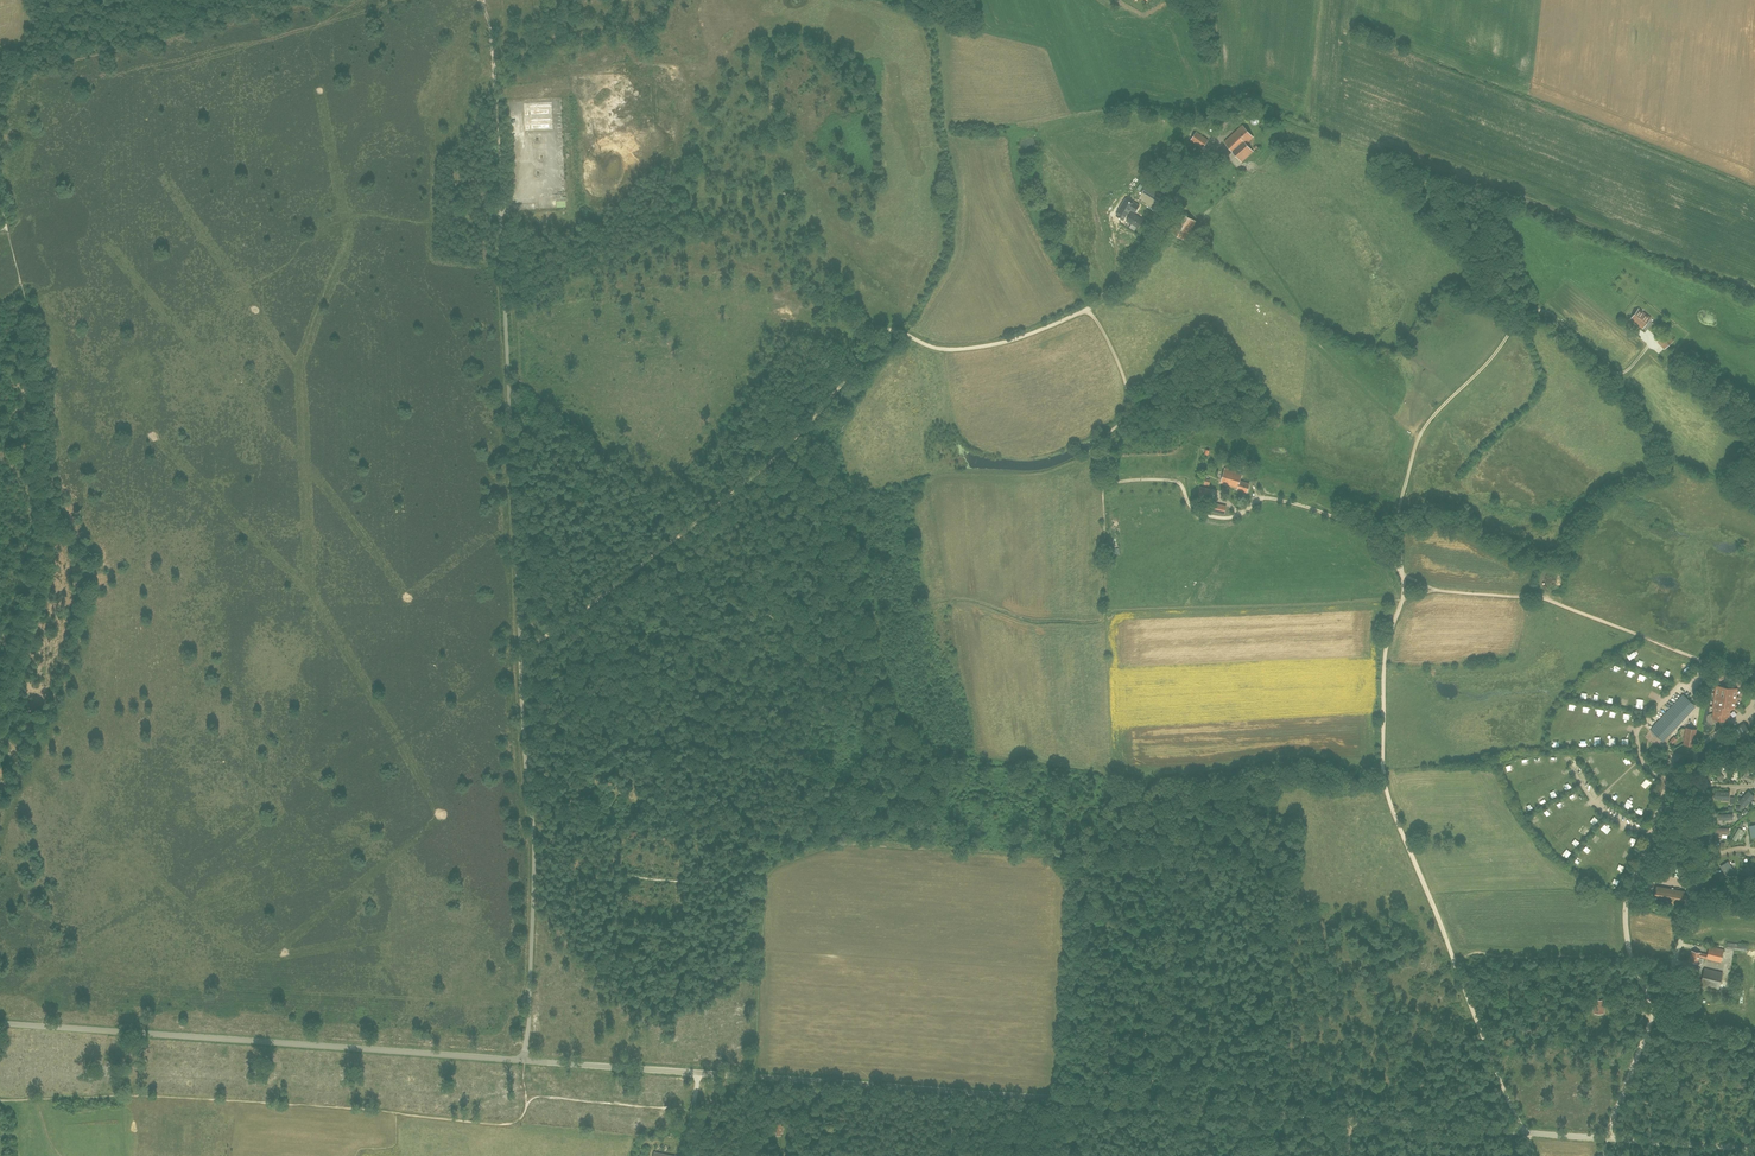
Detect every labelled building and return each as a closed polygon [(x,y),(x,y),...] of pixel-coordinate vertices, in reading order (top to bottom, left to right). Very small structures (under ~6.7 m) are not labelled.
[(535,113),(536,115),(547,114),(547,103),(539,104),(539,106),(533,106),(533,109),(530,109),(531,113),(535,113)] [(1246,144),(1253,137),(1242,125),(1224,142),(1241,161),(1253,151),(1246,144)] [(1191,139),(1202,148),(1208,140),(1196,132),(1191,139)] [(1147,186),(1143,192),(1149,196),(1153,189),(1147,186)] [(559,205),(568,205),(568,196),(559,196),(559,205)] [(1130,213),(1131,210),(1136,213),(1141,206),(1133,201),(1132,202),(1126,199),(1119,210),(1120,211),(1117,216),(1125,221),(1130,213)] [(1185,240),(1196,221),(1181,212),(1170,231),(1185,240)] [(1143,220),(1132,213),(1126,221),(1127,221),(1125,225),(1133,230),(1135,226),(1137,228),(1143,220)] [(1643,328),(1650,318),(1639,309),(1630,319),(1634,322),(1634,321),(1643,328)] [(1667,346),(1673,341),(1666,334),(1661,338),(1667,346)] [(1247,492),(1250,484),(1240,481),(1242,473),(1225,468),(1221,482),(1238,487),(1237,489),(1247,492)] [(1224,512),(1226,503),(1211,501),(1209,510),(1224,512)] [(1627,658),(1632,655),(1629,650),(1623,654),(1627,658)] [(1635,656),(1633,662),(1641,665),(1643,659),(1635,656)] [(1677,665),(1680,669),(1686,666),(1684,661),(1677,665)] [(1730,708),(1730,709),(1734,709),(1737,689),(1717,686),(1715,706),(1730,708)] [(1671,726),(1692,703),(1683,694),(1650,730),(1663,741),(1674,729),(1671,726)] [(1730,708),(1715,706),(1713,719),(1728,721),(1730,709),(1730,708)] [(1737,746),(1753,737),(1744,723),(1733,730),(1738,738),(1734,741),(1737,746)] [(1683,744),(1694,745),(1697,730),(1686,728),(1683,744)] [(1637,766),(1633,771),(1638,775),(1642,771),(1637,766)] [(1745,773),(1746,769),(1741,768),(1739,777),(1749,779),(1750,774),(1745,773)] [(1643,781),(1649,786),(1653,780),(1647,776),(1643,781)] [(1555,788),(1548,791),(1551,797),(1557,793),(1555,788)] [(1734,798),(1741,805),(1751,794),(1745,788),(1734,798)] [(1710,797),(1725,798),(1725,789),(1710,789),(1710,797)] [(1575,791),(1570,794),(1573,799),(1579,796),(1575,791)] [(1610,795),(1615,800),(1619,796),(1614,791),(1610,795)] [(1642,813),(1645,804),(1639,802),(1636,810),(1642,813)] [(1716,818),(1729,817),(1729,811),(1724,811),(1723,807),(1715,808),(1716,818)] [(1600,827),(1603,829),(1608,823),(1605,821),(1600,827)] [(1711,825),(1711,836),(1716,836),(1716,839),(1723,839),(1723,825),(1711,825)] [(1732,838),(1739,827),(1735,825),(1728,835),(1732,838)] [(1577,844),(1582,840),(1577,835),(1572,840),(1577,844)] [(1629,841),(1635,844),(1637,838),(1632,836),(1629,841)] [(1583,848),(1589,852),(1592,845),(1587,842),(1583,848)] [(1577,854),(1574,859),(1579,863),(1583,858),(1577,854)] [(1733,870),(1727,861),(1721,865),(1727,874),(1733,870)] [(1614,875),(1612,881),(1618,884),(1621,878),(1614,875)] [(1688,903),(1689,896),(1684,895),(1655,890),(1653,901),(1682,906),(1683,902),(1688,903)] [(1720,962),(1723,950),(1709,947),(1707,955),(1700,953),(1692,951),(1689,961),(1701,964),(1701,963),(1702,963),(1702,960),(1702,958),(1699,957),(1706,958),(1706,959),(1720,962)] [(1718,992),(1723,973),(1704,968),(1699,988),(1718,992)] [(1595,1000),(1595,1010),(1603,1011),(1603,1000),(1595,1000)] [(1692,1021),(1695,1020),(1694,1009),(1679,1011),(1681,1024),(1692,1023),(1692,1021)]
